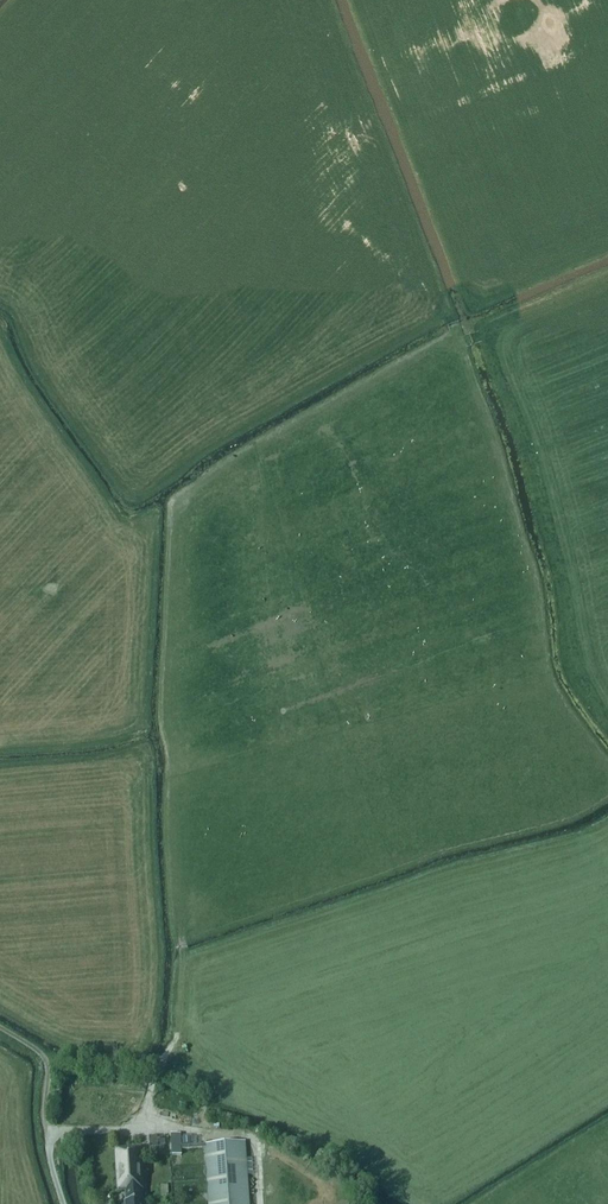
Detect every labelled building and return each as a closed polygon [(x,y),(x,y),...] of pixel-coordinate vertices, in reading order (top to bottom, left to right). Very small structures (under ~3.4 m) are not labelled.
[(182,1155),(180,1134),(171,1134),(172,1156),(182,1155)] [(161,1149),(161,1136),(151,1135),(151,1149),(161,1149)] [(208,1203),(250,1203),(246,1141),(204,1144),(208,1203)] [(125,1203),(143,1203),(143,1198),(142,1198),(141,1189),(145,1189),(142,1147),(113,1149),(116,1190),(125,1190),(126,1200),(125,1200),(125,1203)]
